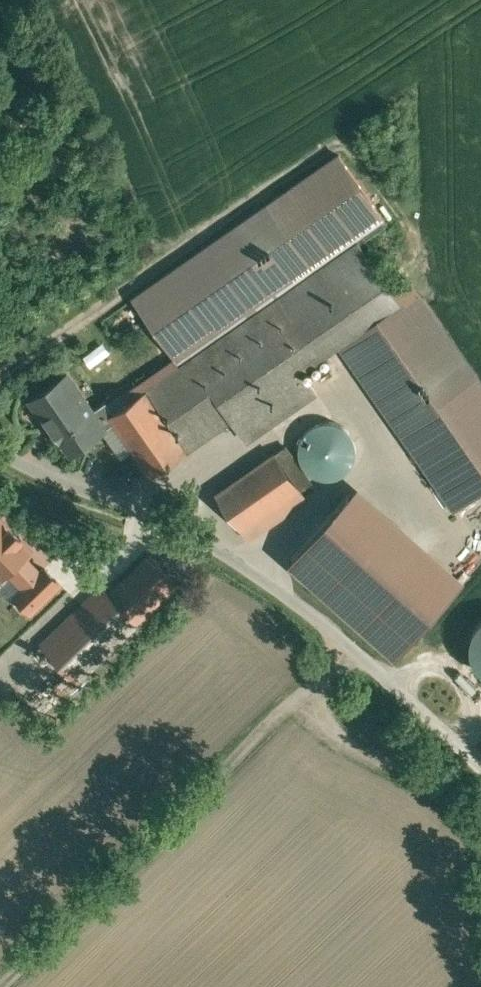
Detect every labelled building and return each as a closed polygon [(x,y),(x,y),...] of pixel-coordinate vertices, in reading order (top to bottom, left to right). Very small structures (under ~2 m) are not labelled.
[(339,155),(134,298),(182,366),(260,311),(359,241),(360,243),(388,224),(339,155)] [(359,241),(260,311),(302,371),(340,343),(401,301),(360,243),(359,241)] [(420,296),(404,306),(401,301),(340,343),(455,509),(480,491),(480,384),(420,296)] [(182,366),(148,389),(190,449),(233,419),(247,440),(317,392),(302,371),(260,311),(182,366)] [(68,374),(32,399),(60,441),(64,438),(73,451),(114,422),(119,418),(115,412),(107,401),(93,410),(68,374)] [(119,418),(114,422),(151,476),(190,449),(148,389),(115,412),(119,418)] [(332,420),(327,420),(323,420),(319,421),(315,423),(311,426),(308,428),(306,431),(303,434),(301,438),(300,441),(299,443),(299,446),(299,450),(299,453),(300,457),(301,461),(303,465),(305,468),(308,471),(311,473),(314,475),(317,476),(320,478),(325,479),(329,479),(334,478),(337,477),(342,476),(346,473),(349,470),(351,467),(354,464),(355,461),(357,457),(357,455),(357,452),(358,448),(357,444),(356,441),(356,439),(355,436),(353,433),(349,429),(347,426),(344,425),(341,423),(338,421),(332,420)] [(286,445),(217,493),(250,539),(309,498),(302,489),(312,482),(286,445)] [(463,571),(359,482),(291,560),(396,650),(463,571)] [(39,614),(68,581),(35,552),(40,546),(6,516),(0,522),(0,572),(9,580),(14,575),(26,585),(17,595),(39,614)] [(104,585),(44,643),(80,681),(140,622),(138,621),(180,581),(153,553),(112,593),(104,585)] [(480,668),(480,621),(479,623),(473,633),(471,644),(472,655),(478,664),(480,668)]
